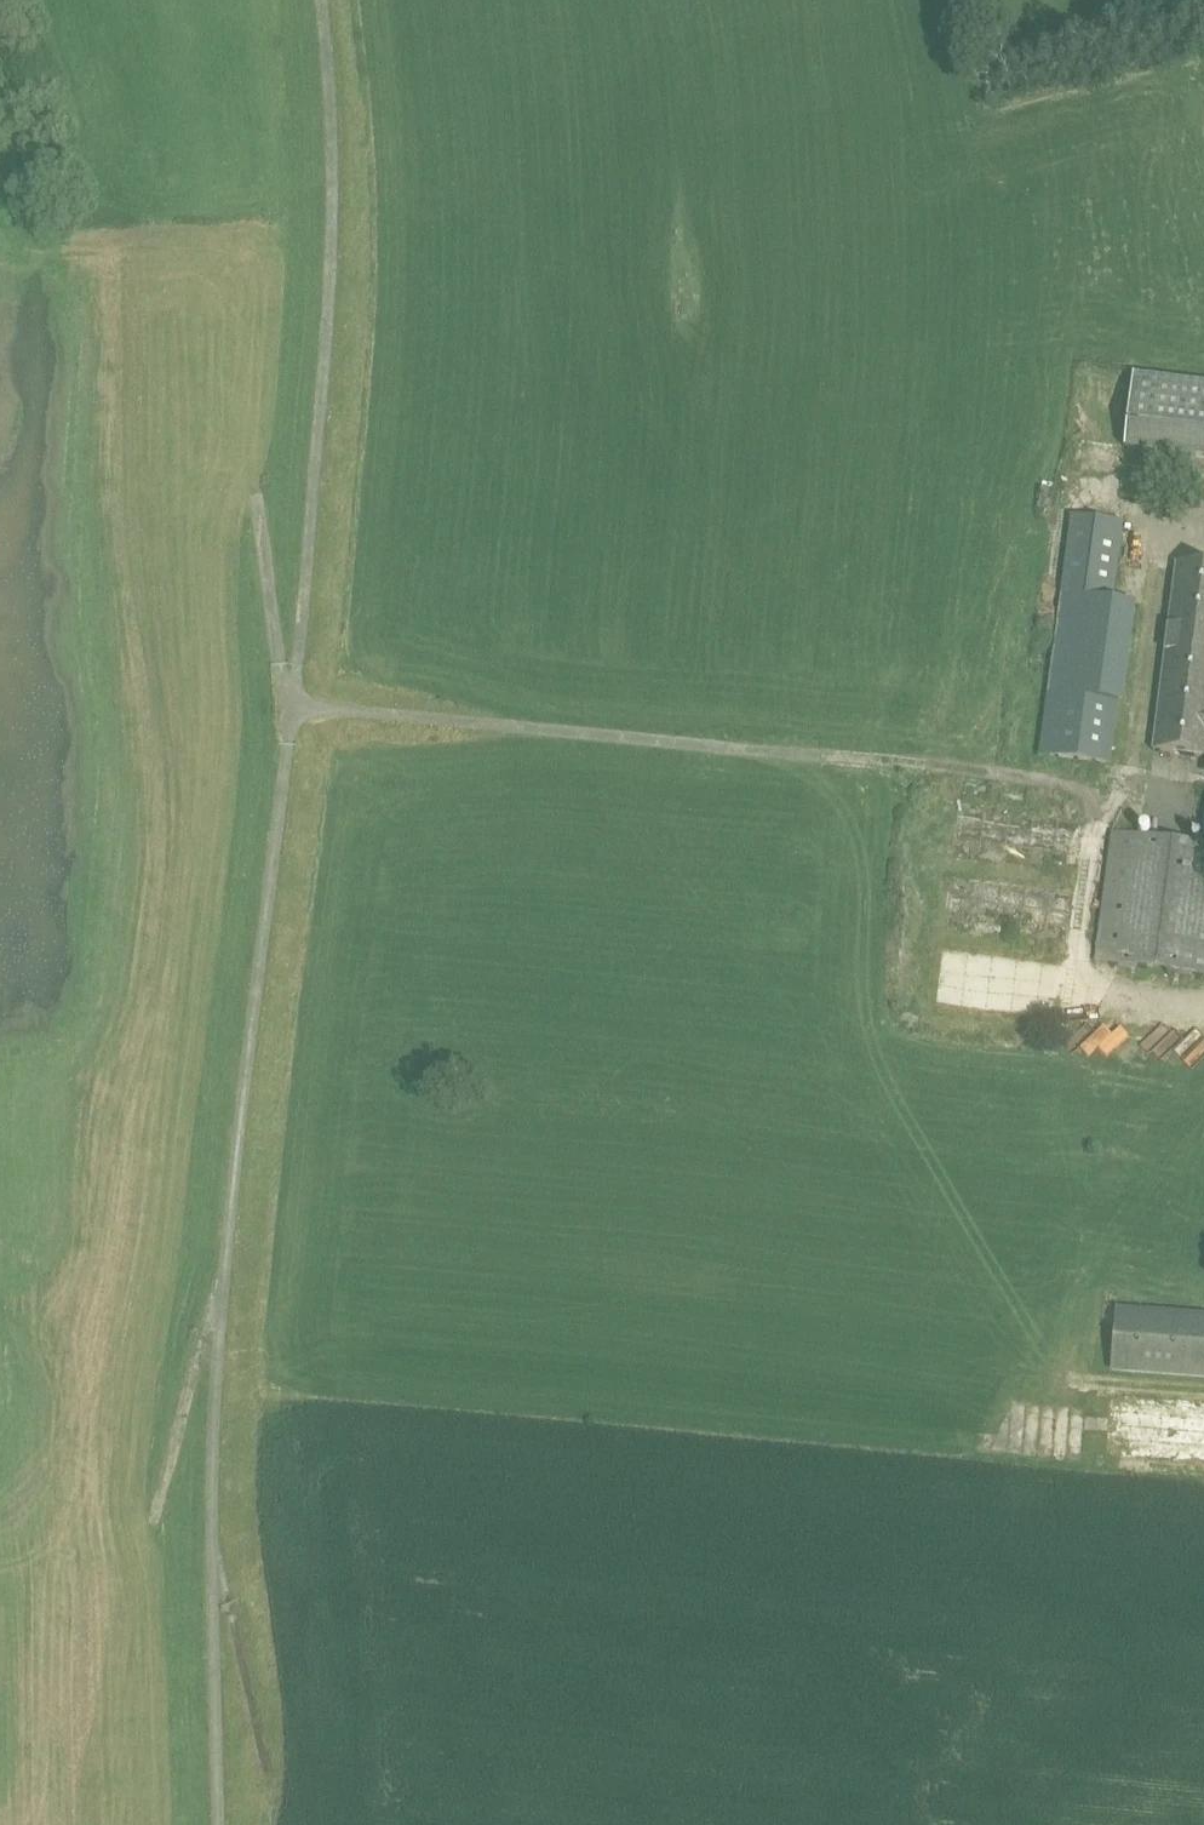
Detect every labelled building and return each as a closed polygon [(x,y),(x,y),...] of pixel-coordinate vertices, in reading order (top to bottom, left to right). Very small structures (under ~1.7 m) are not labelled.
[(1203,458),(1203,383),(1136,374),(1127,448),(1203,458)] [(1039,755),(1113,764),(1121,703),(1124,704),(1138,604),(1114,601),(1125,522),(1071,514),(1060,594),(1061,595),(1039,755)] [(1177,563),(1153,751),(1203,757),(1203,566),(1177,563)] [(1112,832),(1095,967),(1203,981),(1203,844),(1112,832)] [(1203,1380),(1203,1314),(1117,1307),(1111,1373),(1203,1380)] [(1178,1404),(1175,1466),(1203,1467),(1203,1405),(1178,1404)]
